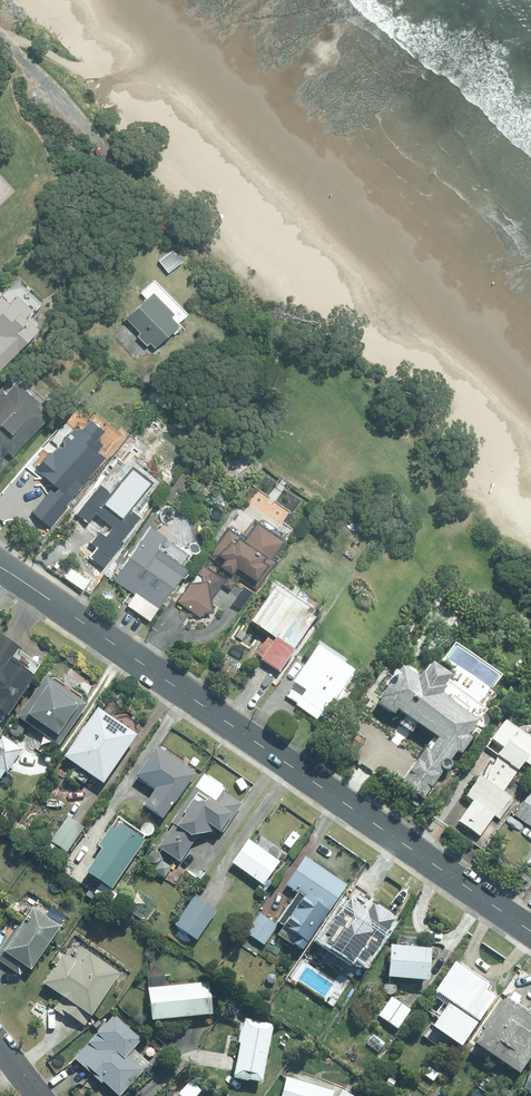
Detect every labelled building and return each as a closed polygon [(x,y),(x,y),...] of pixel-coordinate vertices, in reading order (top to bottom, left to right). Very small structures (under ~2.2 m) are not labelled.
[(172,250),(158,262),(167,273),(181,261),(172,250)] [(151,293),(124,319),(139,334),(136,337),(146,347),(149,344),(154,349),(177,326),(168,317),(171,314),(151,293)] [(37,330),(23,317),(29,310),(14,296),(7,304),(0,298),(0,369),(37,330)] [(38,404),(14,382),(2,396),(0,395),(0,459),(0,457),(6,452),(11,456),(45,419),(33,408),(38,404)] [(33,470),(53,487),(31,513),(49,529),(66,508),(64,506),(82,485),(83,486),(88,480),(86,478),(103,458),(100,456),(105,450),(94,441),(101,432),(87,421),(81,429),(69,430),(62,439),(62,447),(69,453),(66,456),(55,447),(50,454),(48,452),(33,470)] [(105,473),(112,510),(152,502),(147,477),(144,477),(140,452),(117,456),(105,473)] [(271,558),(285,538),(261,521),(258,524),(253,521),(244,534),(232,525),(228,530),(226,528),(207,555),(214,560),(217,555),(223,559),(218,566),(230,574),(232,572),(256,589),(275,562),(271,558)] [(113,580),(134,595),(126,606),(148,622),(185,569),(180,566),(187,556),(149,529),(113,580)] [(197,573),(176,603),(199,618),(202,614),(211,612),(209,602),(221,584),(229,590),(235,582),(227,578),(226,580),(198,562),(192,570),(197,573)] [(261,660),(259,662),(278,675),(313,621),(310,619),(312,615),(273,590),(250,625),(273,640),(271,643),(266,639),(255,657),(261,660)] [(19,654),(21,651),(0,638),(0,718),(5,721),(31,678),(38,666),(19,654)] [(296,705),(294,707),(321,724),(354,672),(316,648),(293,684),(293,685),(285,698),(296,705)] [(443,679),(427,668),(420,678),(418,677),(415,682),(398,671),(398,672),(396,671),(395,671),(394,672),(393,673),(393,675),(395,676),(394,677),(392,676),(389,680),(391,682),(391,683),(388,681),(387,682),(386,682),(386,683),(386,685),(388,687),(387,688),(380,698),(382,699),(378,704),(391,713),(394,708),(404,715),(406,716),(404,719),(401,724),(403,726),(410,731),(416,723),(438,738),(428,754),(424,751),(402,783),(422,796),(441,769),(442,769),(444,768),(446,765),(447,763),(446,761),(454,750),(459,752),(470,735),(472,736),(474,733),(472,732),(481,720),(479,718),(484,711),(442,681),(443,679)] [(45,678),(15,719),(56,748),(85,708),(45,678)] [(94,712),(61,761),(101,788),(134,739),(94,712)] [(508,767),(507,768),(516,774),(521,766),(530,772),(530,771),(530,772),(530,730),(525,729),(516,731),(514,733),(502,724),(489,743),(501,752),(496,758),(508,767)] [(2,775),(5,776),(21,751),(0,737),(0,778),(2,775)] [(155,749),(134,779),(153,792),(142,808),(161,822),(193,777),(155,749)] [(464,798),(473,804),(458,824),(479,838),(493,818),(499,821),(512,803),(477,778),(464,798)] [(173,826),(156,850),(177,865),(197,837),(214,834),(217,836),(218,833),(221,835),(241,807),(221,793),(214,803),(195,789),(170,824),(173,826)] [(530,829),(530,792),(513,817),(530,829)] [(67,818),(50,844),(66,855),(83,830),(67,818)] [(154,820),(150,824),(156,828),(159,823),(154,820)] [(121,901),(108,892),(142,845),(118,827),(113,834),(109,830),(95,849),(100,853),(84,876),(99,886),(92,896),(108,908),(111,904),(116,908),(121,901)] [(247,842),(230,865),(258,886),(257,889),(264,894),(270,886),(264,882),(277,864),(247,842)] [(279,929),(295,940),(290,947),(301,954),(346,888),(304,859),(284,888),(300,899),(279,929)] [(162,863),(154,874),(162,880),(170,869),(162,863)] [(193,899),(174,928),(195,943),(215,914),(193,899)] [(13,903),(9,908),(14,912),(18,907),(13,903)] [(325,947),(321,951),(340,965),(345,958),(350,962),(351,960),(358,965),(366,954),(369,955),(379,941),(380,941),(393,922),(371,907),(366,915),(349,904),(330,930),(328,927),(317,942),(325,947)] [(0,948),(0,964),(19,977),(23,970),(29,974),(59,929),(31,910),(16,932),(13,929),(0,948)] [(259,916),(246,935),(263,947),(277,927),(259,916)] [(389,949),(386,982),(426,985),(429,952),(389,949)] [(60,1000),(52,1011),(64,1020),(66,1016),(83,1028),(119,975),(88,954),(80,966),(75,963),(72,967),(61,959),(41,987),(60,1000)] [(452,966),(432,996),(446,1006),(476,1026),(493,1002),(483,995),(486,989),(452,966)] [(207,986),(145,992),(149,1025),(211,1019),(207,986)] [(390,998),(377,1017),(398,1031),(410,1012),(390,998)] [(507,1001),(504,1005),(503,1004),(471,1049),(516,1080),(530,1058),(530,1017),(507,1001)] [(446,1006),(429,1031),(458,1052),(476,1026),(446,1006)] [(73,1061),(100,1086),(101,1084),(113,1095),(121,1095),(142,1073),(140,1071),(145,1066),(139,1060),(135,1064),(126,1056),(139,1043),(113,1018),(73,1061)] [(237,1045),(238,1045),(231,1082),(245,1085),(245,1083),(259,1086),(272,1027),(245,1021),(243,1029),(240,1029),(237,1045)] [(385,1045),(374,1036),(366,1045),(376,1054),(385,1045)] [(437,1076),(429,1069),(423,1077),(432,1083),(437,1076)] [(280,1095),(332,1095),(333,1094),(285,1079),(280,1095)] [(358,1081),(354,1087),(359,1091),(363,1085),(358,1081)]
